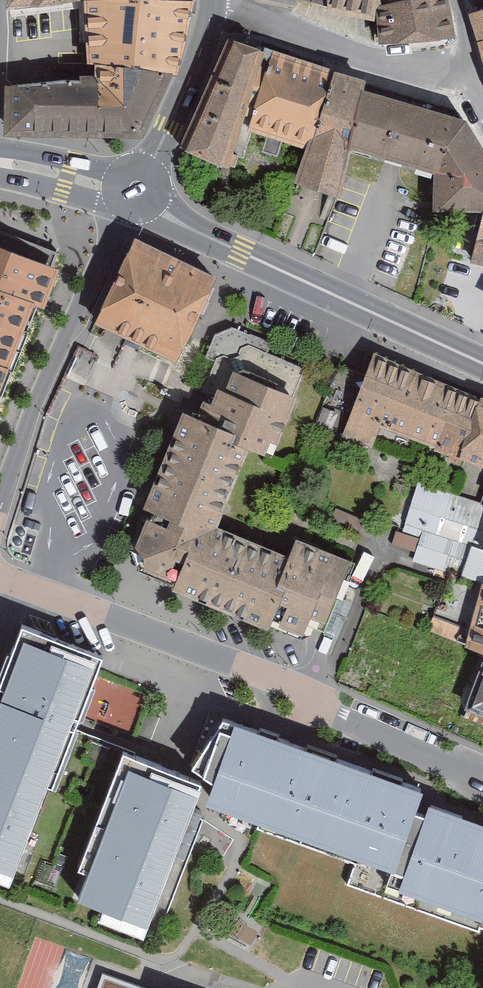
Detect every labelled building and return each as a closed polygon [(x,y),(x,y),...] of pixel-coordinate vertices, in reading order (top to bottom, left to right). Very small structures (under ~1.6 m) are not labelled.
[(73,4),(73,0),(1,0),(3,14),(73,4)] [(317,8),(379,25),(374,5),(373,0),(317,0),(317,8)] [(449,39),(440,0),(398,0),(374,5),(379,25),(387,50),(449,39)] [(97,5),(73,4),(80,69),(92,70),(162,78),(172,70),(186,8),(97,5)] [(469,10),(478,40),(482,38),(482,6),(469,10)] [(263,56),(226,43),(182,145),(223,168),(228,154),(234,135),(263,56)] [(234,135),(298,158),(322,76),(263,56),(234,135)] [(92,70),(86,80),(6,87),(3,134),(133,137),(162,78),(92,70)] [(298,158),(287,191),(325,204),(340,154),(360,88),(322,76),(298,158)] [(340,154),(428,184),(459,120),(360,88),(340,154)] [(419,217),(477,219),(482,220),(482,161),(459,120),(428,184),(419,217)] [(477,219),(465,267),(482,271),(482,220),(477,219)] [(217,280),(135,241),(95,324),(176,363),(217,280)] [(0,251),(0,376),(1,376),(26,312),(36,316),(53,272),(0,251)] [(235,327),(213,338),(202,364),(223,373),(292,401),(304,371),(264,353),(269,342),(235,327)] [(356,394),(337,439),(369,451),(377,431),(450,460),(474,401),(370,359),(356,394)] [(268,459),(292,401),(223,373),(199,431),(241,448),(268,459)] [(474,401),(450,460),(482,473),(482,405),(474,401)] [(199,431),(174,420),(148,492),(139,515),(187,534),(204,541),(209,529),(213,519),(241,448),(199,431)] [(139,515),(125,552),(136,578),(165,591),(187,534),(139,515)] [(187,534),(165,591),(254,625),(281,557),(209,529),(204,541),(187,534)] [(312,650),(343,566),(287,543),(254,625),(312,650)] [(482,584),(464,648),(482,655),(482,584)] [(18,615),(0,661),(0,876),(7,878),(67,726),(68,722),(98,646),(18,615)] [(464,710),(482,718),(482,660),(464,710)] [(386,779),(214,719),(194,761),(215,781),(209,798),(227,804),(223,815),(257,827),(357,862),(380,795),(386,779)] [(124,749),(67,726),(7,878),(63,901),(124,749)] [(200,779),(124,749),(63,901),(151,936),(188,843),(199,817),(203,805),(192,800),(200,779)] [(380,795),(357,862),(348,885),(482,932),(482,831),(380,795)] [(108,971),(102,987),(155,987),(108,971)] [(162,980),(159,987),(184,987),(162,980)]
